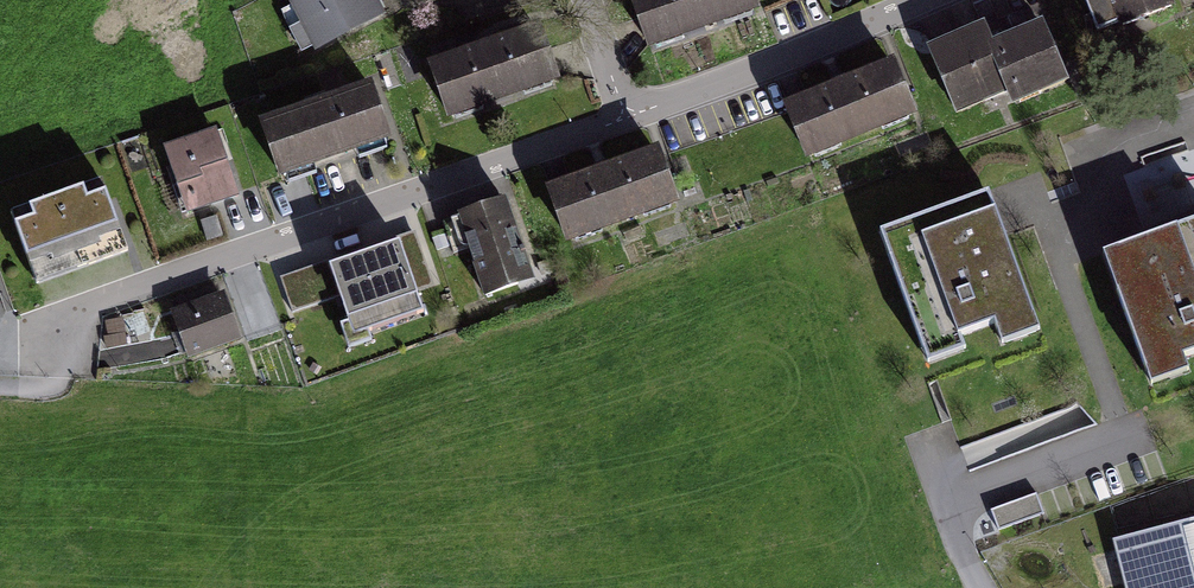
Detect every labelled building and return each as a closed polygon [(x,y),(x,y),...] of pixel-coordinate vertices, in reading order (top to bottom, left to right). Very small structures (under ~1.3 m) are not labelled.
[(382,14),(375,0),(298,0),(290,4),(314,49),(382,14)] [(780,17),(773,0),(633,0),(657,63),(780,17)] [(1172,0),(1085,0),(1097,28),(1119,18),(1121,23),(1172,2),(1172,0)] [(1015,103),(1068,80),(1040,17),(990,38),(982,20),(927,43),(957,112),(1010,90),(1015,103)] [(455,116),(557,81),(539,26),(436,61),(455,116)] [(809,164),(920,120),(895,58),(784,102),(809,164)] [(281,171),(391,131),(372,80),(262,120),(281,171)] [(190,212),(241,195),(220,131),(168,148),(190,212)] [(573,244),(681,204),(660,147),(552,186),(573,244)] [(127,249),(101,178),(11,210),(37,282),(127,249)] [(988,196),(882,235),(930,363),(964,350),(960,338),(994,325),(1002,348),(1039,334),(988,196)] [(530,276),(507,205),(462,219),(485,291),(530,276)] [(1104,255),(1152,387),(1189,373),(1184,359),(1193,355),(1193,223),(1104,255)] [(377,242),(314,263),(332,315),(395,293),(377,242)] [(242,338),(226,293),(175,311),(191,357),(242,338)] [(1036,493),(990,510),(998,530),(1044,514),(1036,493)] [(1115,537),(1127,587),(1193,587),(1193,518),(1115,537)]
